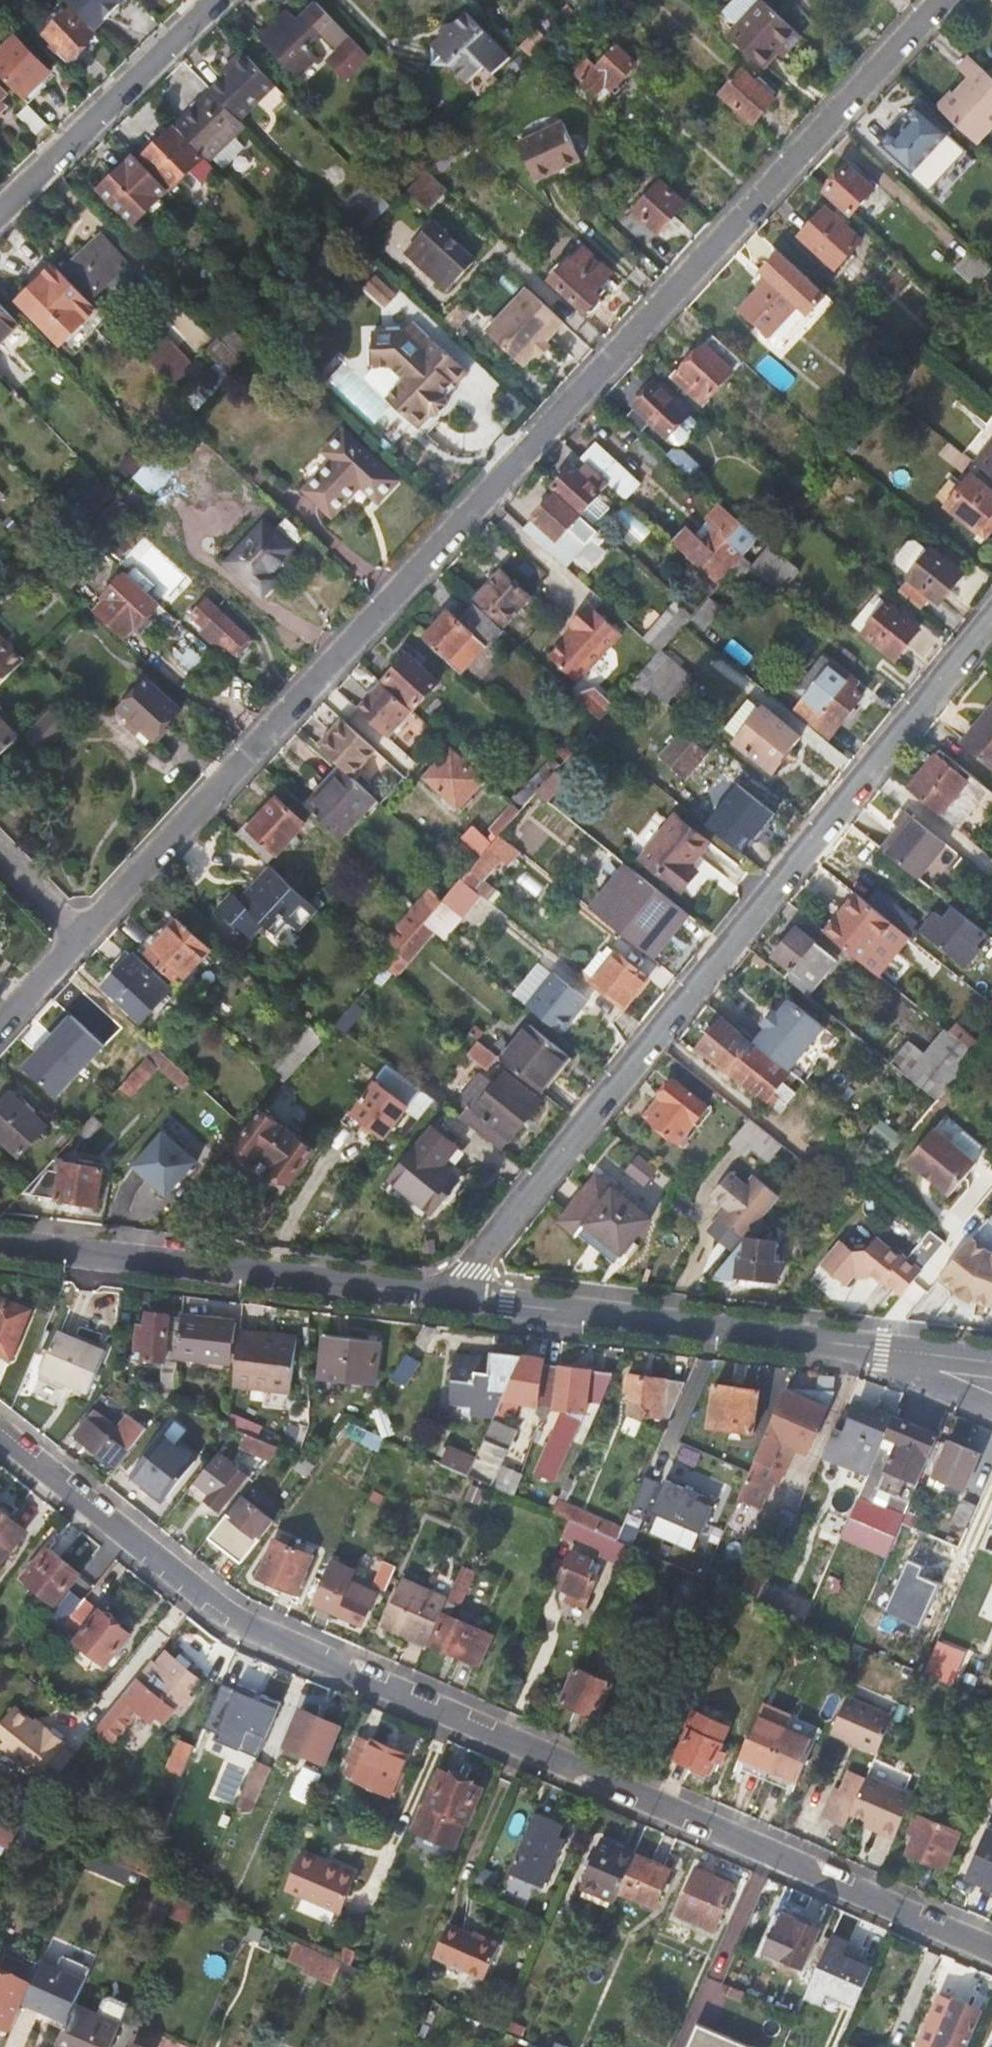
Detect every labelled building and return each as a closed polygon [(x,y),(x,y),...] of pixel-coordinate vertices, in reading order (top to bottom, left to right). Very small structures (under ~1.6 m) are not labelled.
[(122,0),(63,0),(92,30),(122,0)] [(605,0),(585,0),(574,12),(585,22),(605,0)] [(728,36),(763,68),(796,32),(761,0),(735,0),(724,11),(738,24),(728,36)] [(287,10),(261,36),(300,77),(320,58),(309,47),(324,34),(337,49),(326,60),(346,80),(369,58),(315,2),(297,20),(287,10)] [(64,15),(45,33),(70,58),(95,34),(70,10),(68,11),(64,7),(60,12),(64,15)] [(453,26),(441,38),(432,47),(432,65),(451,65),(467,81),(484,65),(492,73),(508,57),(465,14),(453,26)] [(440,25),(441,38),(453,26),(440,25)] [(0,49),(0,70),(26,96),(50,72),(13,36),(0,49)] [(582,55),(569,70),(597,96),(607,87),(613,91),(637,63),(617,46),(596,68),(582,55)] [(246,56),(211,90),(240,121),(276,86),(246,56)] [(959,66),(971,78),(976,82),(987,72),(969,56),(959,66)] [(743,69),(719,96),(751,126),(776,100),(743,69)] [(991,129),(991,77),(987,72),(976,82),(971,78),(941,111),(977,145),(991,129)] [(211,90),(175,125),(205,156),(208,153),(218,164),(240,143),(230,131),(240,121),(211,90)] [(894,129),(880,145),(913,175),(933,153),(947,137),(951,133),(918,103),(904,118),(908,121),(898,132),(894,129)] [(45,125),(27,106),(19,113),(37,131),(45,125)] [(563,122),(517,143),(533,179),(579,160),(563,122)] [(175,125),(139,160),(168,191),(205,156),(175,125)] [(460,135),(452,145),(465,155),(473,147),(460,135)] [(945,163),(959,148),(947,137),(933,153),(945,163)] [(356,147),(352,151),(358,156),(361,152),(356,147)] [(455,157),(446,148),(432,161),(443,171),(455,157)] [(358,156),(352,151),(345,158),(350,163),(358,156)] [(134,224),(169,192),(168,191),(139,160),(134,155),(101,189),(134,224)] [(648,246),(687,202),(649,167),(642,174),(656,186),(624,222),(648,246)] [(850,167),(825,195),(850,217),(874,190),(870,185),(872,182),(864,175),(861,178),(850,167)] [(429,208),(446,189),(425,169),(408,188),(429,208)] [(614,213),(619,208),(614,203),(609,208),(614,213)] [(827,209),(800,237),(836,270),(861,241),(827,209)] [(400,218),(381,240),(398,256),(418,236),(400,218)] [(434,222),(407,252),(447,290),(475,259),(434,222)] [(101,236),(62,273),(91,302),(129,264),(101,236)] [(597,292),(615,271),(586,244),(573,258),(567,252),(551,270),(556,275),(551,280),(587,313),(602,297),(597,292)] [(957,310),(962,305),(986,277),(991,270),(991,266),(973,249),(956,267),(969,279),(947,302),(957,310)] [(30,282),(34,286),(55,265),(51,261),(30,282)] [(56,339),(93,304),(91,302),(62,273),(55,265),(34,286),(18,302),(56,339)] [(242,273),(236,278),(241,285),(247,279),(242,273)] [(770,364),(795,336),(783,325),(800,307),(769,278),(741,308),(749,316),(730,337),(753,360),(759,354),(770,364)] [(946,278),(937,288),(945,296),(955,285),(946,278)] [(392,301),(370,281),(364,287),(386,308),(392,301)] [(528,288),(487,331),(524,365),(565,322),(528,288)] [(233,330),(222,341),(242,362),(265,339),(288,313),(269,293),(257,305),(266,313),(241,339),(233,330)] [(19,323),(0,304),(0,342),(19,323)] [(815,321),(800,307),(783,325),(795,336),(799,339),(815,321)] [(144,317),(125,336),(173,384),(192,365),(144,317)] [(429,338),(412,322),(405,329),(373,331),(374,368),(390,368),(403,379),(386,398),(419,430),(430,417),(437,417),(449,405),(448,397),(446,395),(455,388),(469,373),(431,337),(429,338)] [(714,336),(673,381),(700,405),(741,361),(714,336)] [(205,350),(230,375),(242,362),(222,341),(218,338),(205,350)] [(204,378),(186,397),(196,408),(214,388),(204,378)] [(647,395),(657,384),(653,382),(644,392),(647,395)] [(898,383),(890,393),(902,403),(909,393),(898,383)] [(647,395),(635,408),(652,422),(670,439),(678,446),(686,445),(698,434),(698,424),(690,416),(657,384),(647,395)] [(642,433),(652,422),(635,408),(626,418),(642,433)] [(975,463),(991,477),(991,421),(977,440),(987,449),(975,463)] [(334,459),(306,490),(333,516),(362,486),(380,503),(401,481),(344,429),(324,450),(334,459)] [(961,471),(971,459),(949,442),(940,454),(961,471)] [(186,464),(165,444),(151,458),(148,462),(136,475),(155,494),(186,464)] [(599,444),(584,461),(590,467),(608,483),(628,501),(643,484),(599,444)] [(679,447),(669,458),(686,473),(696,462),(679,447)] [(121,462),(136,475),(148,462),(133,448),(121,462)] [(581,513),(593,523),(608,507),(600,500),(603,497),(599,493),(608,483),(590,467),(583,475),(572,465),(552,486),(550,489),(553,492),(579,515),(581,513)] [(948,508),(986,540),(991,532),(991,491),(973,476),(948,508)] [(653,492),(643,484),(628,501),(637,509),(653,492)] [(600,543),(607,536),(593,523),(581,513),(579,515),(553,492),(540,507),(538,506),(521,525),(567,567),(594,538),(600,543)] [(110,526),(129,507),(117,495),(98,515),(110,526)] [(687,528),(673,543),(718,584),(738,561),(748,550),(758,538),(721,504),(706,519),(715,528),(702,542),(687,528)] [(110,526),(98,515),(82,532),(94,543),(110,526)] [(295,545),(306,535),(286,516),(276,526),(295,545)] [(264,523),(228,561),(263,593),(277,578),(270,572),(291,549),(264,523)] [(122,538),(111,549),(121,559),(132,548),(122,538)] [(963,574),(932,549),(930,551),(918,541),(911,542),(898,559),(898,566),(910,576),(908,577),(940,604),(963,574)] [(757,559),(748,550),(738,561),(776,591),(794,571),(766,548),(757,559)] [(51,589),(60,580),(47,568),(39,577),(51,589)] [(502,571),(476,600),(504,625),(530,596),(502,571)] [(125,641),(159,604),(126,572),(102,597),(105,601),(95,612),(125,641)] [(633,618),(649,633),(677,601),(667,591),(652,608),(648,605),(642,612),(639,610),(633,618)] [(205,598),(190,614),(205,628),(202,632),(221,649),(225,645),(238,655),(252,640),(205,598)] [(876,598),(856,623),(865,631),(863,634),(894,660),(919,629),(887,603),(885,605),(876,598)] [(711,599),(694,619),(706,628),(722,609),(711,599)] [(649,633),(645,638),(659,652),(683,625),(692,614),(677,601),(649,633)] [(492,648),(505,633),(474,604),(459,621),(448,611),(425,636),(463,671),(488,644),(492,648)] [(574,629),(550,656),(578,682),(621,634),(588,604),(570,624),(574,629)] [(24,660),(0,636),(0,683),(24,660)] [(667,660),(659,652),(637,678),(650,690),(652,690),(658,682),(666,689),(683,670),(669,658),(667,660)] [(409,654),(384,680),(415,708),(440,682),(409,654)] [(805,699),(795,711),(830,738),(865,696),(855,687),(859,683),(826,655),(797,691),(805,699)] [(645,696),(650,690),(637,678),(630,685),(645,696)] [(147,679),(121,708),(158,741),(171,728),(168,724),(182,709),(147,679)] [(382,683),(358,710),(388,737),(413,710),(382,683)] [(583,692),(577,698),(582,703),(600,720),(612,705),(596,690),(583,692)] [(750,701),(727,729),(738,739),(737,741),(774,772),(802,738),(764,708),(761,710),(750,701)] [(575,711),(593,727),(600,720),(582,703),(575,711)] [(961,743),(991,768),(991,704),(961,743)] [(51,711),(29,734),(29,739),(39,749),(46,751),(68,728),(51,711)] [(17,734),(0,717),(0,751),(17,734)] [(346,723),(322,750),(345,771),(352,777),(376,751),(346,723)] [(693,724),(685,734),(696,743),(704,733),(693,724)] [(696,743),(685,734),(661,762),(696,792),(720,765),(696,743)] [(458,808),(487,778),(453,747),(425,778),(458,808)] [(973,776),(939,749),(907,789),(955,827),(962,819),(987,787),(973,776)] [(552,758),(514,802),(515,803),(522,810),(535,794),(553,774),(560,765),(552,758)] [(342,838),(377,800),(345,771),(323,795),(319,792),(307,805),(342,838)] [(564,783),(553,774),(535,794),(547,803),(564,783)] [(740,785),(708,826),(740,851),(751,838),(755,840),(776,813),(740,785)] [(247,824),(238,834),(270,864),(306,824),(278,798),(250,827),(247,824)] [(455,852),(471,867),(499,836),(522,810),(515,803),(486,836),(475,826),(463,840),(464,841),(455,852)] [(904,831),(886,853),(918,879),(946,844),(904,811),(893,823),(904,831)] [(676,817),(641,860),(678,889),(694,869),(690,866),(709,843),(676,817)] [(510,865),(520,852),(499,836),(471,867),(462,878),(461,879),(474,889),(494,905),(501,895),(484,880),(503,859),(510,865)] [(299,930),(319,909),(271,865),(239,899),(231,892),(216,909),(249,941),(264,924),(276,935),(289,922),(299,930)] [(626,866),(591,909),(603,919),(638,875),(626,866)] [(650,956),(685,912),(638,875),(603,919),(650,956)] [(474,889),(461,879),(442,901),(428,917),(423,922),(436,933),(474,889)] [(429,889),(415,905),(428,917),(442,901),(429,889)] [(867,903),(910,936),(915,941),(923,932),(944,948),(948,942),(972,960),(984,945),(991,952),(991,938),(946,901),(925,926),(878,889),(867,903)] [(857,894),(825,933),(878,976),(910,936),(867,903),(857,894)] [(385,941),(398,951),(423,922),(428,917),(415,905),(385,941)] [(655,960),(691,917),(685,912),(650,956),(655,960)] [(177,921),(146,954),(180,986),(211,951),(177,921)] [(399,977),(436,933),(423,922),(398,951),(385,966),(399,977)] [(839,958),(798,926),(775,955),(796,971),(789,980),(809,996),(839,958)] [(592,961),(601,968),(615,950),(609,945),(604,952),(601,949),(592,961)] [(592,961),(585,969),(580,975),(625,1011),(650,979),(615,950),(601,968),(592,961)] [(135,954),(105,986),(143,1021),(174,990),(135,954)] [(532,986),(521,1000),(562,1032),(589,999),(548,967),(546,970),(532,986)] [(824,1027),(789,999),(778,1014),(766,1028),(755,1042),(790,1070),(824,1027)] [(761,1025),(766,1028),(778,1014),(773,1010),(761,1025)] [(105,1045),(72,1015),(25,1067),(58,1097),(105,1045)] [(784,1084),(793,1073),(790,1070),(755,1042),(746,1034),(744,1037),(723,1020),(700,1049),(779,1112),(795,1092),(784,1084)] [(531,1025),(502,1060),(545,1093),(573,1059),(531,1025)] [(938,1099),(976,1054),(946,1030),(926,1054),(909,1076),(932,1094),(938,1099)] [(926,1054),(909,1040),(892,1060),(893,1062),(909,1076),(926,1054)] [(479,1067),(492,1051),(480,1042),(468,1057),(479,1067)] [(186,1085),(186,1086),(192,1079),(158,1047),(127,1081),(120,1088),(131,1098),(159,1067),(182,1089),(186,1085)] [(459,1118),(502,1150),(510,1140),(511,1141),(542,1102),(506,1072),(495,1086),(483,1076),(480,1076),(461,1099),(469,1106),(459,1118)] [(709,1106),(675,1079),(646,1115),(680,1142),(694,1125),(709,1106)] [(354,1111),(351,1110),(342,1123),(358,1135),(365,1124),(386,1139),(410,1108),(408,1106),(414,1099),(394,1085),(389,1093),(375,1082),(354,1111)] [(0,1106),(0,1139),(19,1157),(47,1126),(11,1094),(0,1106)] [(247,1104),(235,1117),(245,1127),(257,1114),(247,1104)] [(740,1131),(709,1106),(694,1125),(725,1148),(740,1131)] [(262,1113),(239,1142),(241,1150),(248,1156),(259,1154),(274,1165),(275,1175),(285,1182),(293,1182),(316,1152),(262,1113)] [(771,1158),(782,1145),(751,1120),(731,1144),(744,1154),(752,1144),(771,1158)] [(433,1128),(390,1181),(431,1215),(459,1179),(443,1167),(458,1148),(433,1128)] [(909,1160),(951,1195),(951,1196),(978,1164),(937,1129),(909,1160)] [(168,1196),(198,1162),(164,1132),(134,1166),(168,1196)] [(880,1160),(885,1165),(895,1154),(881,1142),(877,1148),(885,1154),(880,1160)] [(639,1157),(629,1169),(646,1183),(656,1170),(639,1157)] [(103,1166),(53,1160),(33,1182),(24,1191),(58,1196),(58,1200),(95,1206),(98,1202),(103,1166)] [(763,1218),(781,1196),(754,1176),(748,1184),(732,1172),(714,1194),(730,1206),(721,1217),(747,1238),(763,1218)] [(597,1174),(560,1221),(577,1235),(587,1224),(623,1254),(653,1218),(597,1174)] [(767,1221),(763,1218),(747,1238),(713,1279),(734,1281),(735,1276),(779,1280),(781,1263),(776,1262),(779,1243),(753,1239),(767,1221)] [(922,1273),(903,1256),(901,1259),(878,1238),(867,1251),(856,1250),(844,1241),(825,1265),(848,1284),(858,1272),(869,1272),(881,1282),(883,1280),(903,1297),(922,1273)] [(941,1278),(959,1293),(972,1300),(991,1307),(991,1252),(974,1238),(941,1278)] [(15,1359),(33,1310),(0,1297),(0,1353),(15,1359)] [(152,1381),(151,1392),(172,1400),(174,1401),(175,1393),(184,1317),(149,1312),(147,1324),(140,1323),(137,1349),(145,1351),(144,1361),(166,1364),(164,1382),(152,1381)] [(237,1324),(184,1317),(175,1393),(184,1394),(186,1373),(181,1371),(183,1357),(224,1361),(228,1341),(235,1341),(237,1324)] [(60,1331),(43,1373),(91,1393),(108,1352),(60,1331)] [(297,1338),(241,1331),(234,1383),(291,1390),(297,1338)] [(325,1336),(320,1375),(378,1383),(382,1343),(325,1336)] [(426,1361),(410,1351),(395,1374),(410,1385),(426,1361)] [(471,1413),(496,1417),(523,1355),(494,1352),(493,1356),(457,1352),(450,1403),(472,1405),(471,1413)] [(546,1358),(523,1355),(496,1417),(479,1457),(471,1475),(497,1486),(516,1494),(520,1485),(499,1475),(515,1436),(508,1425),(513,1414),(521,1414),(522,1403),(534,1405),(540,1405),(545,1363),(546,1358)] [(560,1365),(545,1363),(540,1405),(552,1413),(553,1409),(560,1365)] [(616,1374),(560,1365),(553,1409),(562,1410),(535,1472),(556,1481),(585,1413),(597,1415),(616,1374)] [(663,1415),(672,1415),(686,1382),(628,1374),(626,1391),(633,1391),(630,1413),(662,1418),(663,1415)] [(754,1433),(759,1389),(717,1385),(712,1427),(724,1429),(722,1443),(740,1445),(741,1431),(754,1433)] [(767,1434),(758,1456),(757,1457),(740,1496),(763,1506),(780,1466),(774,1463),(784,1441),(809,1452),(837,1394),(787,1388),(767,1434)] [(824,1453),(870,1472),(895,1414),(860,1400),(857,1407),(852,1404),(851,1408),(850,1408),(841,1430),(835,1427),(824,1453)] [(534,1405),(547,1424),(552,1413),(540,1405),(534,1405)] [(226,1411),(222,1421),(229,1424),(230,1411),(226,1411)] [(94,1413),(77,1434),(117,1467),(134,1445),(136,1446),(150,1428),(134,1416),(120,1433),(94,1413)] [(916,1423),(895,1414),(870,1472),(861,1494),(874,1500),(876,1495),(889,1500),(887,1506),(905,1515),(940,1434),(916,1423)] [(240,1416),(236,1427),(239,1428),(251,1433),(258,1437),(263,1425),(240,1416)] [(541,1440),(544,1429),(537,1427),(534,1438),(541,1440)] [(244,1448),(271,1460),(282,1447),(258,1437),(251,1433),(244,1448)] [(370,1433),(366,1441),(380,1448),(384,1439),(370,1433)] [(165,1435),(133,1474),(166,1501),(197,1461),(165,1435)] [(951,1439),(934,1476),(966,1490),(982,1453),(951,1439)] [(450,1445),(442,1462),(471,1475),(479,1457),(450,1445)] [(251,1477),(220,1451),(195,1482),(210,1494),(208,1498),(225,1511),(251,1477)] [(723,1493),(738,1501),(740,1496),(757,1457),(742,1451),(723,1493)] [(295,1468),(309,1477),(317,1467),(304,1457),(295,1468)] [(574,1479),(569,1477),(554,1511),(574,1520),(618,1540),(625,1525),(566,1499),(574,1479)] [(666,1477),(652,1510),(705,1532),(719,1500),(666,1477)] [(275,1521),(242,1495),(217,1526),(234,1540),(228,1548),(244,1560),(275,1521)] [(823,1537),(839,1544),(856,1503),(842,1497),(835,1513),(833,1514),(823,1537)] [(28,1530),(0,1507),(0,1563),(28,1530)] [(566,1537),(622,1561),(629,1544),(618,1540),(574,1520),(566,1537)] [(991,1551),(991,1521),(982,1547),(991,1551)] [(958,1559),(971,1564),(983,1539),(969,1533),(958,1559)] [(276,1538),(260,1577),(298,1593),(314,1554),(276,1538)] [(48,1546),(25,1575),(58,1602),(82,1573),(48,1546)] [(576,1552),(561,1587),(574,1593),(570,1602),(588,1610),(601,1577),(591,1573),(596,1561),(576,1552)] [(356,1570),(332,1560),(313,1603),(360,1624),(374,1593),(350,1582),(356,1570)] [(374,1585),(387,1591),(398,1566),(384,1560),(374,1585)] [(475,1571),(463,1567),(449,1598),(444,1612),(447,1613),(434,1644),(480,1664),(494,1635),(452,1616),(458,1601),(462,1602),(475,1571)] [(753,1568),(743,1592),(761,1600),(770,1579),(772,1574),(753,1568)] [(386,1624),(430,1643),(444,1612),(449,1598),(405,1579),(386,1624)] [(770,1579),(761,1600),(807,1619),(816,1600),(770,1579)] [(744,1597),(739,1607),(755,1614),(759,1604),(744,1597)] [(132,1635),(87,1598),(60,1631),(74,1641),(75,1640),(106,1665),(132,1635)] [(923,1673),(950,1684),(963,1653),(937,1641),(923,1673)] [(139,1657),(149,1665),(155,1658),(158,1655),(147,1647),(139,1657)] [(161,1663),(149,1677),(155,1682),(149,1689),(152,1691),(139,1706),(144,1711),(161,1725),(201,1678),(169,1652),(161,1663)] [(117,1743),(144,1711),(139,1706),(152,1691),(149,1689),(155,1682),(149,1677),(161,1663),(155,1658),(149,1665),(98,1728),(117,1743)] [(632,1691),(576,1666),(560,1703),(599,1719),(600,1716),(618,1724),(632,1691)] [(238,1680),(223,1718),(232,1722),(225,1737),(252,1748),(275,1696),(238,1680)] [(896,1716),(850,1695),(834,1733),(880,1753),(896,1716)] [(964,1696),(959,1707),(973,1713),(978,1701),(964,1696)] [(984,1700),(981,1709),(991,1713),(991,1703),(984,1700)] [(729,1710),(708,1701),(704,1711),(725,1720),(729,1710)] [(68,1742),(48,1724),(46,1728),(35,1719),(17,1705),(0,1726),(0,1744),(40,1777),(68,1742)] [(676,1760),(710,1775),(733,1724),(725,1720),(704,1711),(698,1708),(676,1760)] [(304,1709),(288,1746),(325,1763),(342,1725),(304,1709)] [(819,1739),(761,1713),(742,1757),(800,1781),(819,1739)] [(37,1716),(35,1719),(46,1728),(48,1724),(37,1716)] [(363,1735),(352,1762),(363,1767),(358,1779),(392,1794),(409,1755),(363,1735)] [(184,1775),(197,1745),(180,1737),(167,1768),(184,1775)] [(273,1767),(259,1761),(239,1806),(253,1811),(273,1767)] [(427,1805),(423,1803),(412,1829),(455,1847),(466,1822),(470,1824),(485,1787),(474,1783),(476,1779),(455,1770),(453,1774),(442,1770),(427,1805)] [(916,1794),(871,1774),(859,1801),(855,1810),(871,1818),(878,1820),(876,1826),(897,1836),(916,1794)] [(826,1816),(848,1826),(855,1810),(859,1801),(837,1791),(826,1816)] [(11,1849),(17,1834),(23,1821),(6,1814),(0,1810),(0,1844),(11,1849)] [(546,1886),(567,1838),(559,1834),(563,1824),(538,1813),(513,1871),(546,1886)] [(914,1839),(908,1852),(946,1868),(961,1832),(918,1814),(908,1836),(914,1839)] [(868,1823),(876,1826),(878,1820),(871,1818),(868,1823)] [(43,1845),(49,1832),(23,1821),(17,1834),(43,1845)] [(991,1888),(991,1829),(989,1828),(968,1877),(991,1888)] [(584,1886),(618,1900),(621,1892),(638,1853),(604,1839),(584,1886)] [(0,1844),(0,1852),(8,1855),(11,1849),(0,1844)] [(307,1851),(291,1889),(343,1912),(357,1878),(321,1862),(323,1857),(307,1851)] [(674,1869),(638,1853),(621,1892),(657,1907),(674,1869)] [(503,1873),(484,1865),(476,1883),(495,1891),(503,1873)] [(699,1868),(679,1914),(715,1929),(736,1883),(699,1868)] [(195,1926),(205,1900),(199,1897),(182,1890),(171,1916),(195,1926)] [(784,1912),(767,1951),(804,1968),(821,1928),(784,1912)] [(502,1944),(476,1932),(473,1939),(464,1935),(466,1930),(450,1924),(436,1958),(487,1979),(502,1944)] [(467,1929),(466,1930),(464,1935),(473,1939),(476,1932),(467,1929)] [(851,1940),(836,1934),(808,1996),(825,2003),(831,1991),(858,2004),(875,1964),(847,1951),(851,1940)] [(306,1970),(334,1983),(339,1972),(344,1961),(336,1957),(299,1941),(291,1958),(308,1965),(306,1970)] [(342,1945),(336,1957),(344,1961),(353,1964),(358,1952),(342,1945)] [(27,2001),(70,2019),(77,2004),(88,1977),(45,1959),(27,2001)] [(357,1980),(363,1969),(353,1964),(344,1961),(339,1972),(357,1980)] [(9,2029),(29,1982),(0,1969),(0,2025),(9,2029)] [(124,2024),(135,1999),(119,1992),(110,1997),(106,2002),(101,2015),(77,2004),(70,2019),(60,2043),(70,2046),(114,2046),(124,2024)] [(936,2046),(969,2046),(984,2011),(956,1998),(936,2046)] [(10,2046),(55,2046),(59,2036),(58,2035),(61,2028),(26,2013),(10,2046)] [(700,2026),(691,2046),(749,2046),(700,2026)]
